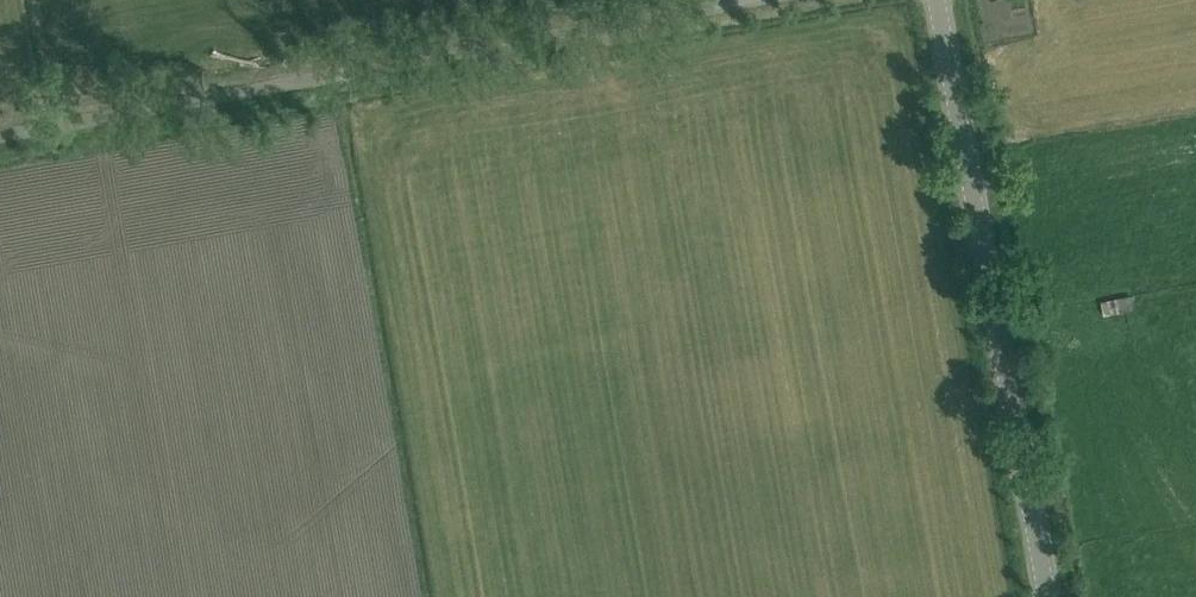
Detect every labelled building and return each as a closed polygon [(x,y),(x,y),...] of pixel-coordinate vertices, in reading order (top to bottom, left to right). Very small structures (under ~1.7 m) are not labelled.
[(1114,301),(1098,303),(1099,318),(1115,317),(1114,301)]
